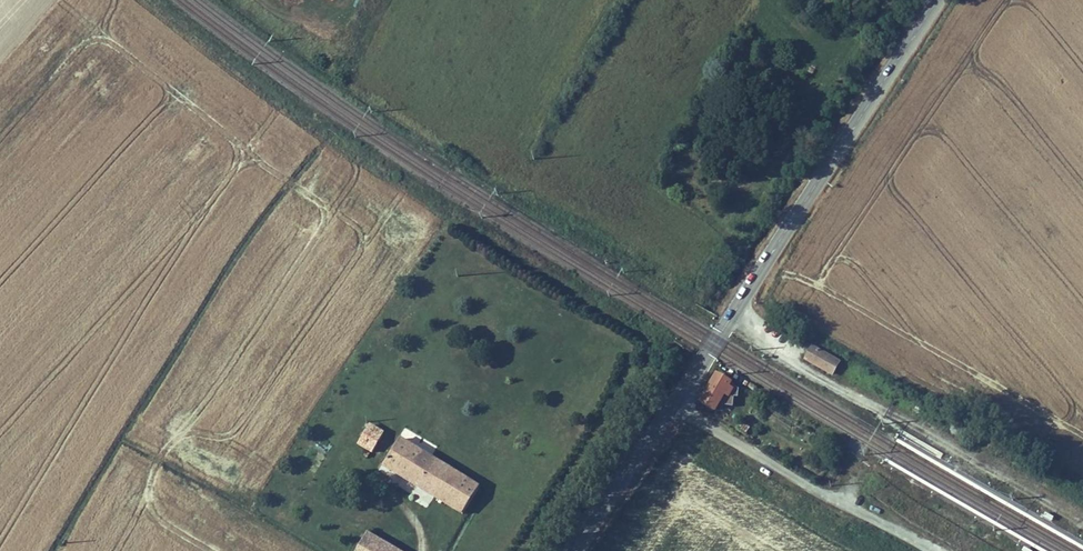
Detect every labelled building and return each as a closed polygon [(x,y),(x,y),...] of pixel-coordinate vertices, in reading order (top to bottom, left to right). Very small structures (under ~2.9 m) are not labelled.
[(841,361),(815,346),(808,357),(834,373),(841,361)] [(735,393),(735,390),(739,391),(740,386),(729,382),(730,381),(718,374),(703,399),(714,406),(718,401),(733,403),(735,393)] [(384,438),(372,431),(358,455),(370,461),(384,438)] [(421,491),(437,461),(401,442),(385,472),(421,491)] [(437,461),(421,491),(435,499),(454,469),(437,461)] [(482,484),(454,469),(435,499),(466,515),(482,484)] [(1047,512),(1044,517),(1052,521),(1054,517),(1047,512)] [(371,535),(361,550),(397,550),(371,535)]
